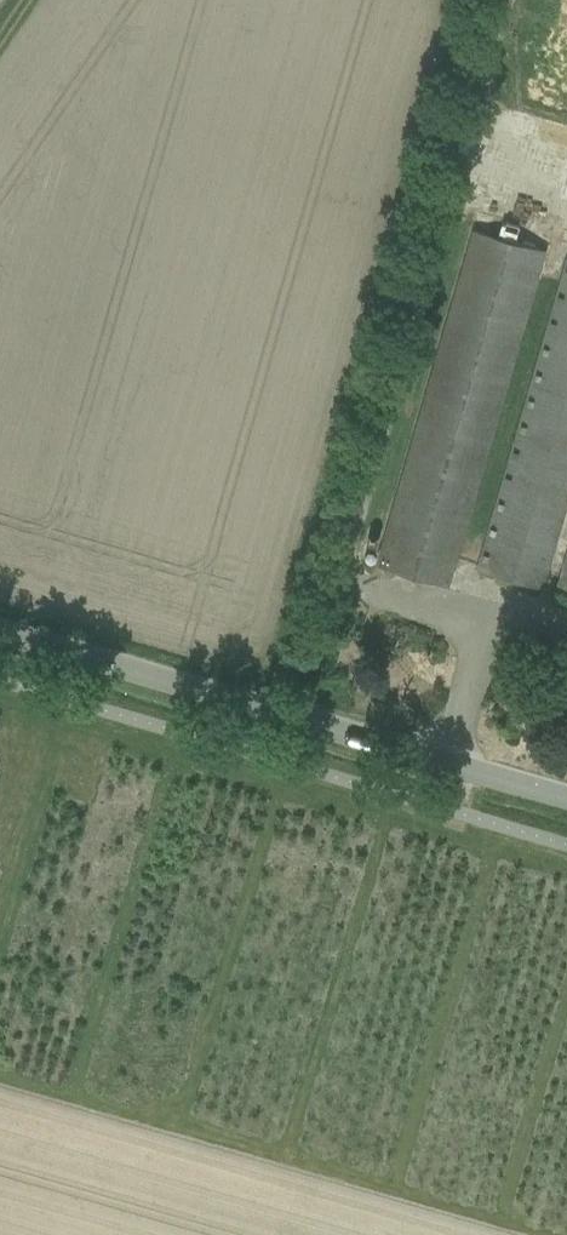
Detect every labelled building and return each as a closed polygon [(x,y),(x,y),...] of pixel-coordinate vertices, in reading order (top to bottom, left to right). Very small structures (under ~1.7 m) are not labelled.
[(459,584),(537,243),(469,227),(434,381),(424,378),(381,566),(459,584)] [(557,255),(480,571),(566,592),(566,257),(557,255)]
